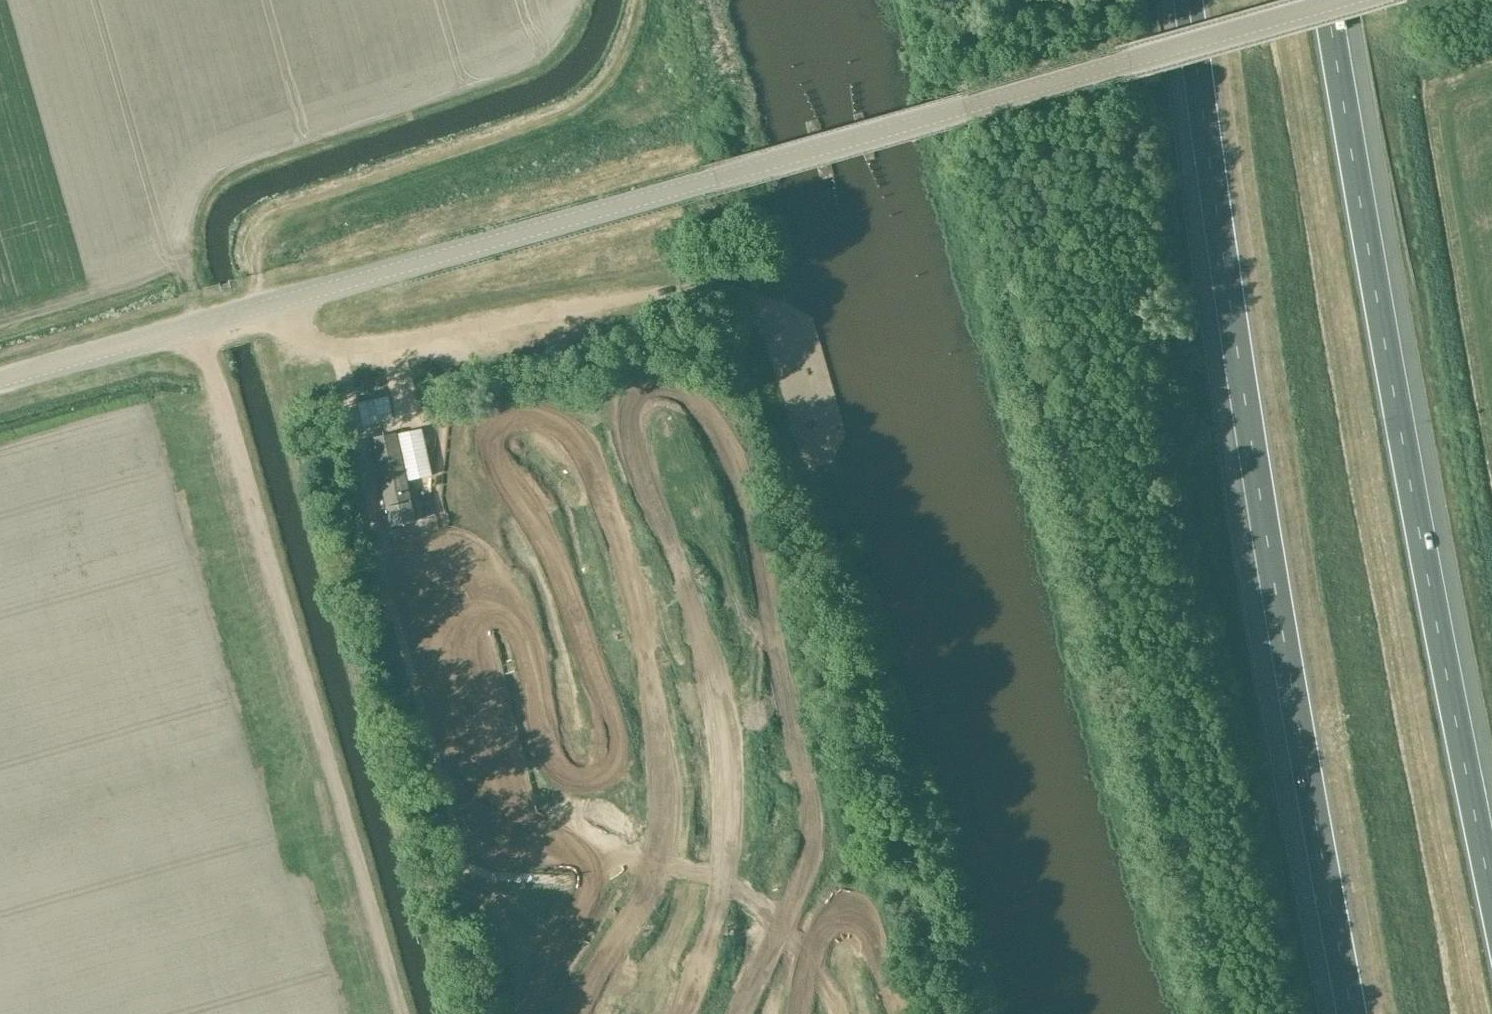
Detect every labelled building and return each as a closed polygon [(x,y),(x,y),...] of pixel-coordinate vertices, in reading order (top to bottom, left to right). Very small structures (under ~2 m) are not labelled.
[(396,431),(371,436),(390,525),(415,520),(396,431)]
